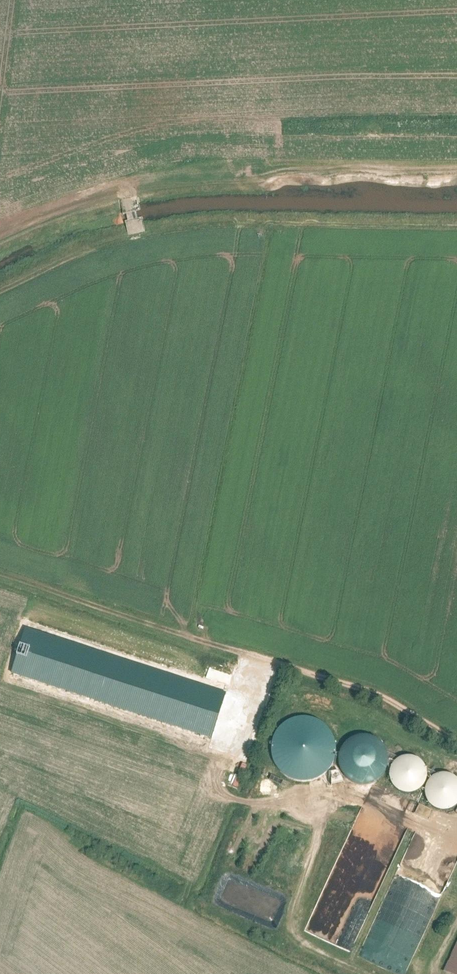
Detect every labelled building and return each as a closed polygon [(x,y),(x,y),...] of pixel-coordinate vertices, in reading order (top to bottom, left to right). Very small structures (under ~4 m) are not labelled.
[(269,747),(270,753),(272,758),(274,763),(277,768),(281,772),(286,775),(291,778),(297,779),(303,780),(308,779),(314,777),(319,775),(324,772),(328,768),(331,763),(333,758),(335,752),(335,747),(335,741),(333,735),(331,730),(327,726),(323,722),(319,718),(313,716),(308,714),(302,714),(296,714),(291,716),(286,718),(281,722),(277,726),(274,731),(271,736),(270,741),(269,747)] [(340,767),(343,773),(349,778),(357,782),(365,782),(373,780),(380,775),(385,768),(387,760),(386,752),(383,744),(377,738),(371,735),(364,733),(357,734),(351,736),(345,741),(341,746),(339,753),(338,760),(340,767)] [(407,754),(401,755),(395,758),(391,762),(388,768),(388,774),(389,780),(393,786),(398,789),(403,792),(410,791),(416,789),(421,786),(424,780),(426,774),(425,768),(423,763),(418,758),(413,755),(407,754)] [(437,807),(456,810),(456,777),(442,775),(437,807)] [(405,841),(412,844),(417,831),(410,828),(405,841)] [(444,970),(453,973),(456,973),(456,940),(444,970)]
